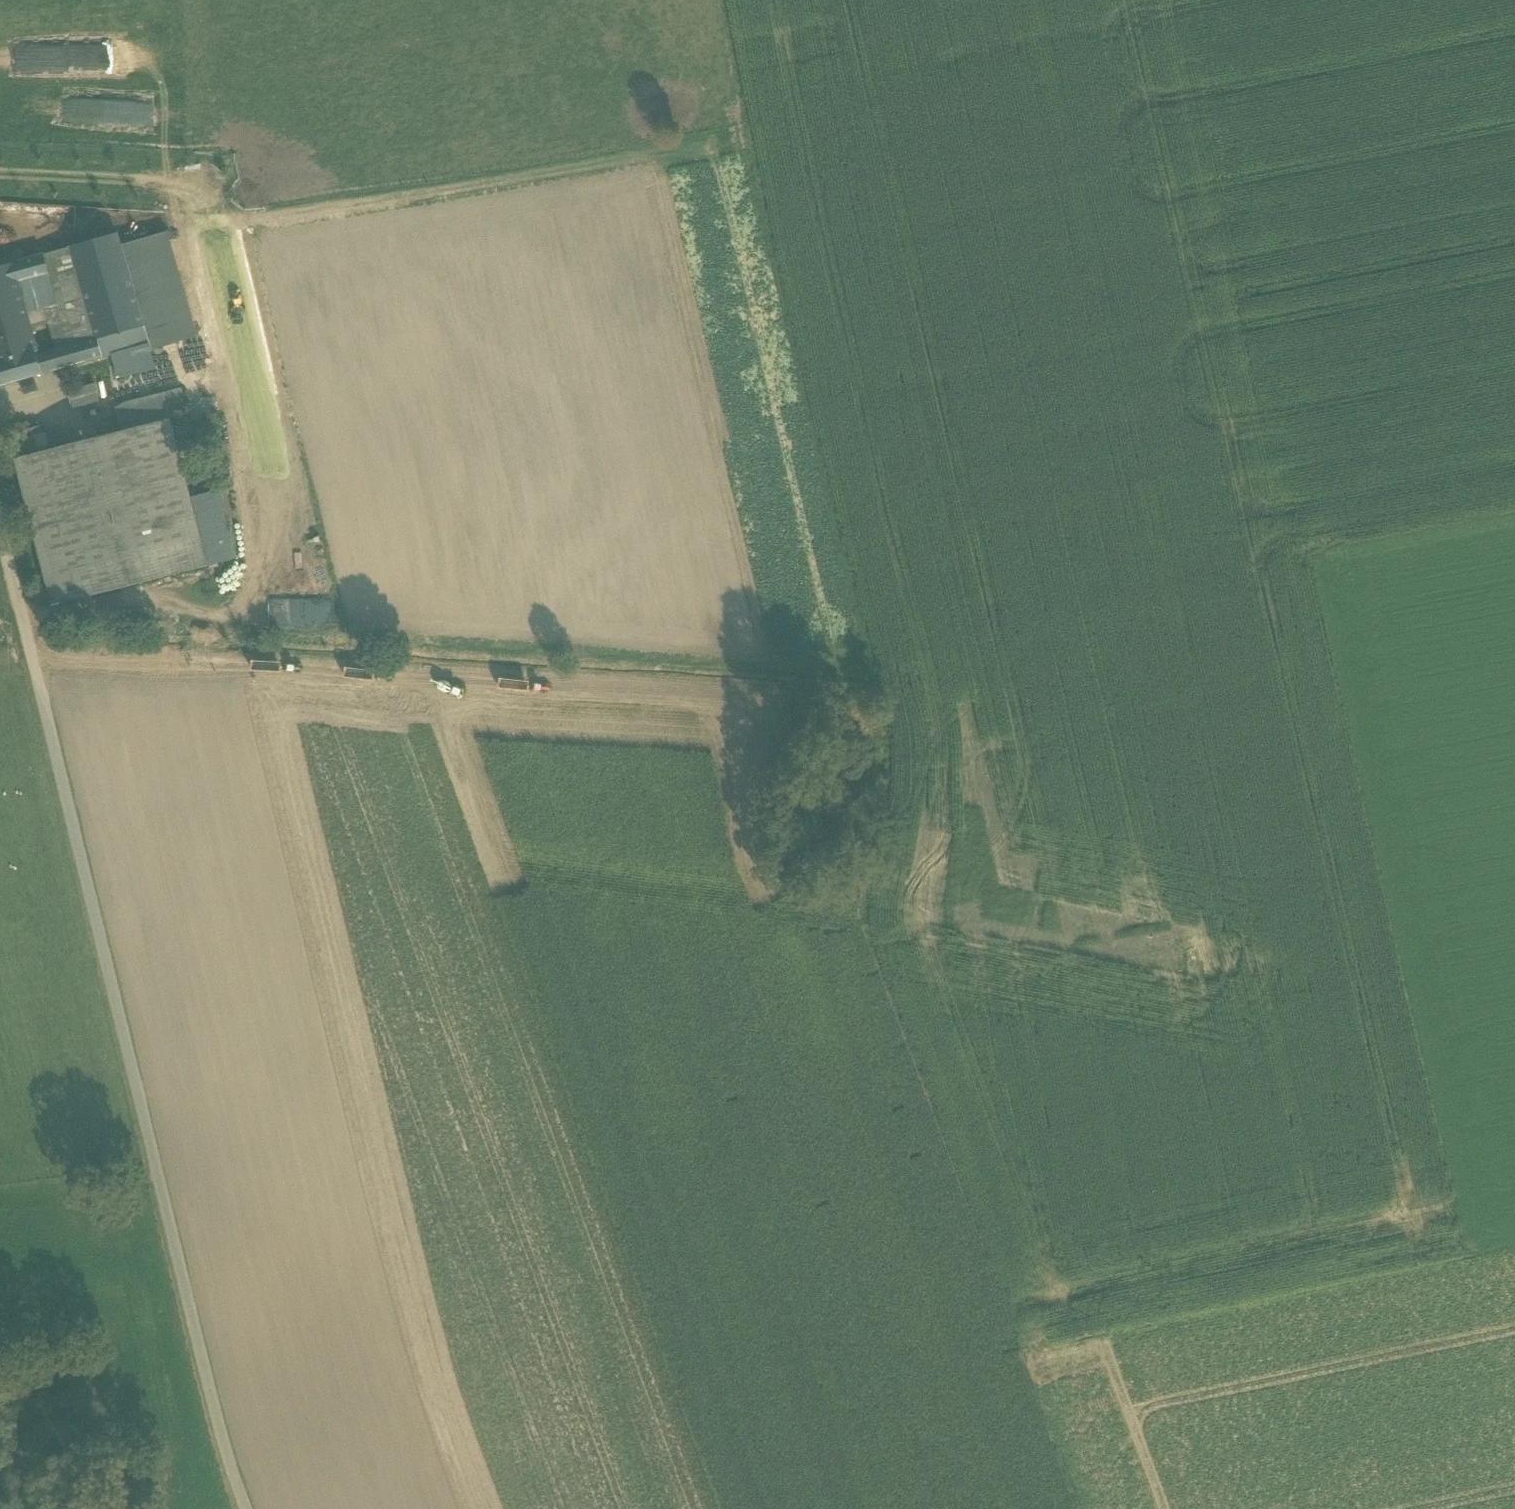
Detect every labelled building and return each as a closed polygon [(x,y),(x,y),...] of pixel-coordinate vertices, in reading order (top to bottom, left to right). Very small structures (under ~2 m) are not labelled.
[(144,326),(149,343),(150,351),(195,338),(167,230),(121,245),(144,326)] [(70,246),(96,337),(96,339),(97,339),(144,326),(121,245),(117,233),(70,246)] [(48,322),(56,349),(96,337),(70,246),(43,254),(48,274),(41,276),(47,301),(25,308),(31,327),(48,322)] [(33,334),(31,327),(25,308),(18,282),(41,276),(48,274),(43,254),(0,266),(0,344),(33,334)] [(47,301),(41,276),(18,282),(25,308),(47,301)] [(97,339),(103,356),(149,343),(144,326),(97,339)] [(0,344),(0,386),(42,374),(36,354),(36,352),(38,351),(33,334),(0,344)] [(103,356),(97,339),(96,339),(96,337),(56,349),(36,354),(42,374),(103,356)] [(119,378),(142,371),(139,362),(116,369),(119,378)] [(98,401),(93,385),(70,391),(75,408),(98,401)] [(187,409),(182,391),(116,407),(117,409),(106,412),(108,422),(103,424),(105,436),(170,420),(187,409)] [(191,501),(170,420),(105,436),(39,453),(15,459),(52,605),(207,566),(191,501)] [(11,442),(15,459),(39,453),(35,436),(11,442)] [(191,501),(207,566),(234,558),(218,494),(191,501)]
